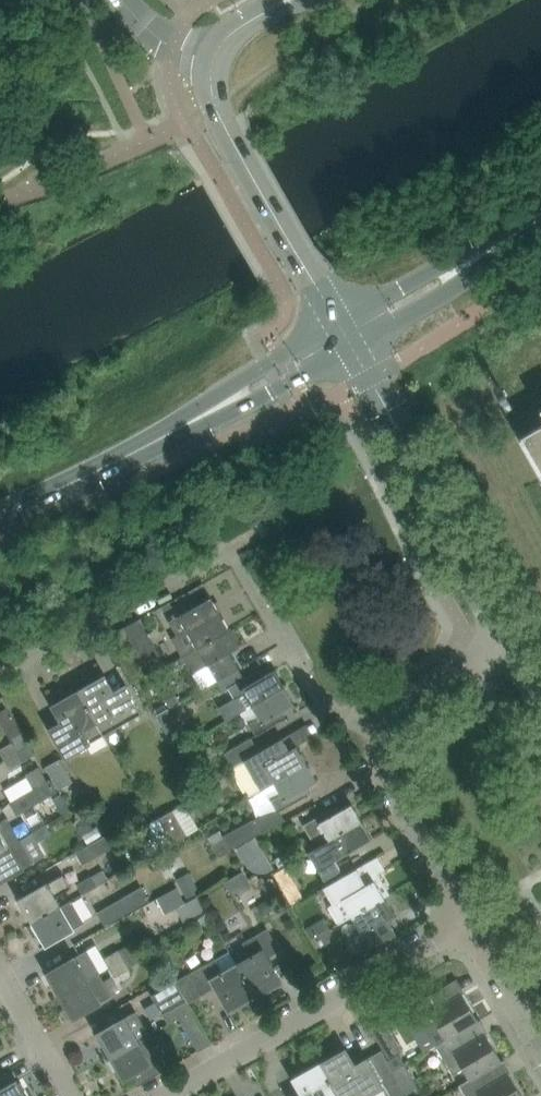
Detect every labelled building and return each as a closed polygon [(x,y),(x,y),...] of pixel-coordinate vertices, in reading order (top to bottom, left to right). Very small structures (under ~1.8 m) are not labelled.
[(524,436),(540,466),(540,426),(524,436)] [(179,616),(187,630),(197,648),(230,629),(212,597),(179,616)] [(197,648),(182,657),(192,674),(202,691),(217,682),(218,681),(239,669),(243,667),(233,651),(240,647),(230,629),(197,648)] [(154,643),(139,651),(152,674),(167,665),(154,643)] [(285,687),(275,669),(264,676),(257,669),(252,674),(244,678),(239,669),(218,681),(224,691),(229,687),(236,699),(226,713),(229,719),(243,711),(253,706),(285,687)] [(105,677),(80,691),(103,733),(111,735),(116,732),(118,725),(141,712),(130,693),(124,682),(112,689),(105,677)] [(258,715),(249,720),(250,722),(257,735),(280,722),(286,720),(284,711),(295,704),(285,687),(253,706),(258,715)] [(66,755),(103,733),(80,691),(53,706),(60,718),(49,725),(55,736),(66,755)] [(158,714),(157,714),(164,728),(177,721),(169,707),(167,708),(158,714)] [(0,750),(0,751),(5,759),(30,745),(20,727),(8,734),(13,742),(0,750)] [(233,767),(248,758),(261,751),(253,737),(225,752),(233,767)] [(248,758),(265,788),(275,782),(307,763),(297,746),(290,750),(283,738),(261,751),(248,758)] [(30,745),(5,759),(10,768),(35,754),(30,745)] [(45,765),(58,787),(72,779),(60,757),(45,765)] [(307,787),(318,781),(307,763),(275,782),(265,788),(279,812),(303,798),(309,796),(307,787)] [(39,766),(25,774),(33,788),(47,780),(39,766)] [(51,778),(11,802),(18,814),(58,791),(51,778)] [(336,807),(304,825),(317,847),(309,851),(309,852),(319,846),(330,840),(362,821),(352,803),(338,811),(336,807)] [(173,810),(161,817),(175,842),(187,835),(173,810)] [(20,840),(7,817),(0,822),(0,851),(20,840)] [(224,835),(226,838),(232,848),(262,832),(255,818),(224,835)] [(319,846),(309,852),(310,853),(325,879),(341,869),(336,860),(340,857),(373,839),(362,821),(330,840),(319,846)] [(51,833),(47,824),(33,832),(38,841),(51,833)] [(107,835),(76,853),(77,855),(83,864),(114,846),(107,835)] [(255,838),(238,848),(247,864),(264,854),(258,842),(255,838)] [(224,839),(212,845),(220,857),(231,851),(230,849),(224,839)] [(0,851),(0,882),(15,873),(34,863),(20,840),(10,846),(0,851)] [(294,860),(308,853),(302,844),(289,851),(294,860)] [(284,890),(296,883),(287,867),(274,874),(284,890)] [(357,868),(324,887),(333,904),(329,906),(339,924),(352,916),(385,898),(390,895),(377,873),(372,877),(374,880),(366,885),(357,868)] [(83,892),(108,878),(103,869),(78,884),(83,892)] [(242,870),(225,881),(234,897),(251,886),(242,870)] [(20,899),(34,922),(61,906),(56,897),(72,888),(64,874),(20,899)] [(271,878),(262,884),(270,896),(278,891),(271,878)] [(142,887),(98,913),(105,926),(150,900),(142,887)] [(197,897),(176,908),(183,922),(205,911),(197,897)] [(395,915),(385,898),(352,916),(362,933),(354,937),(364,953),(397,934),(388,919),(395,915)] [(61,906),(34,922),(47,945),(66,934),(85,922),(79,911),(72,900),(61,906)] [(311,927),(306,929),(312,939),(316,937),(317,937),(311,927)] [(317,937),(316,937),(321,946),(335,938),(330,929),(317,937)] [(257,998),(269,991),(270,986),(281,980),(267,957),(279,950),(267,930),(245,943),(250,952),(246,954),(244,953),(234,959),(237,964),(257,998)] [(106,958),(111,967),(125,959),(120,950),(106,958)] [(61,996),(89,980),(100,973),(87,951),(48,973),(61,996)] [(111,967),(116,975),(130,967),(125,959),(111,967)] [(188,1002),(204,993),(216,986),(229,1010),(240,1004),(244,1005),(257,998),(237,964),(223,972),(216,959),(177,982),(187,1001),(188,1002)] [(100,973),(89,980),(61,996),(74,1018),(101,1003),(101,1002),(113,995),(100,973)] [(148,990),(167,1024),(174,1020),(169,1011),(187,1001),(177,982),(173,976),(148,990)] [(434,992),(413,1005),(430,1034),(441,1027),(447,1037),(448,1039),(458,1033),(479,1021),(462,994),(442,1006),(434,992)] [(187,1001),(169,1011),(174,1020),(179,1017),(181,1021),(198,1051),(212,1044),(188,1002),(187,1001)] [(98,1034),(111,1056),(138,1040),(149,1034),(137,1011),(98,1034)] [(383,1048),(387,1056),(389,1059),(402,1051),(385,1021),(372,1029),(383,1048)] [(481,1073),(482,1073),(502,1061),(486,1034),(466,1046),(458,1033),(448,1039),(447,1037),(437,1043),(454,1072),(464,1066),(471,1078),(472,1079),(481,1073)] [(138,1086),(169,1068),(149,1034),(138,1040),(111,1056),(124,1079),(131,1075),(138,1086)] [(319,1061),(338,1095),(364,1095),(382,1086),(388,1087),(401,1080),(395,1070),(389,1059),(387,1056),(383,1048),(366,1057),(371,1066),(359,1072),(354,1064),(346,1049),(336,1055),(331,1054),(319,1061)] [(287,1094),(288,1095),(338,1095),(319,1061),(306,1068),(305,1073),(294,1079),(295,1080),(299,1088),(287,1094)] [(406,1062),(395,1069),(396,1070),(401,1080),(404,1086),(416,1079),(406,1062)] [(509,1074),(489,1086),(482,1073),(481,1073),(472,1079),(471,1078),(460,1084),(468,1095),(522,1095),(509,1074)] [(17,1081),(0,1091),(0,1095),(26,1095),(17,1081)]
